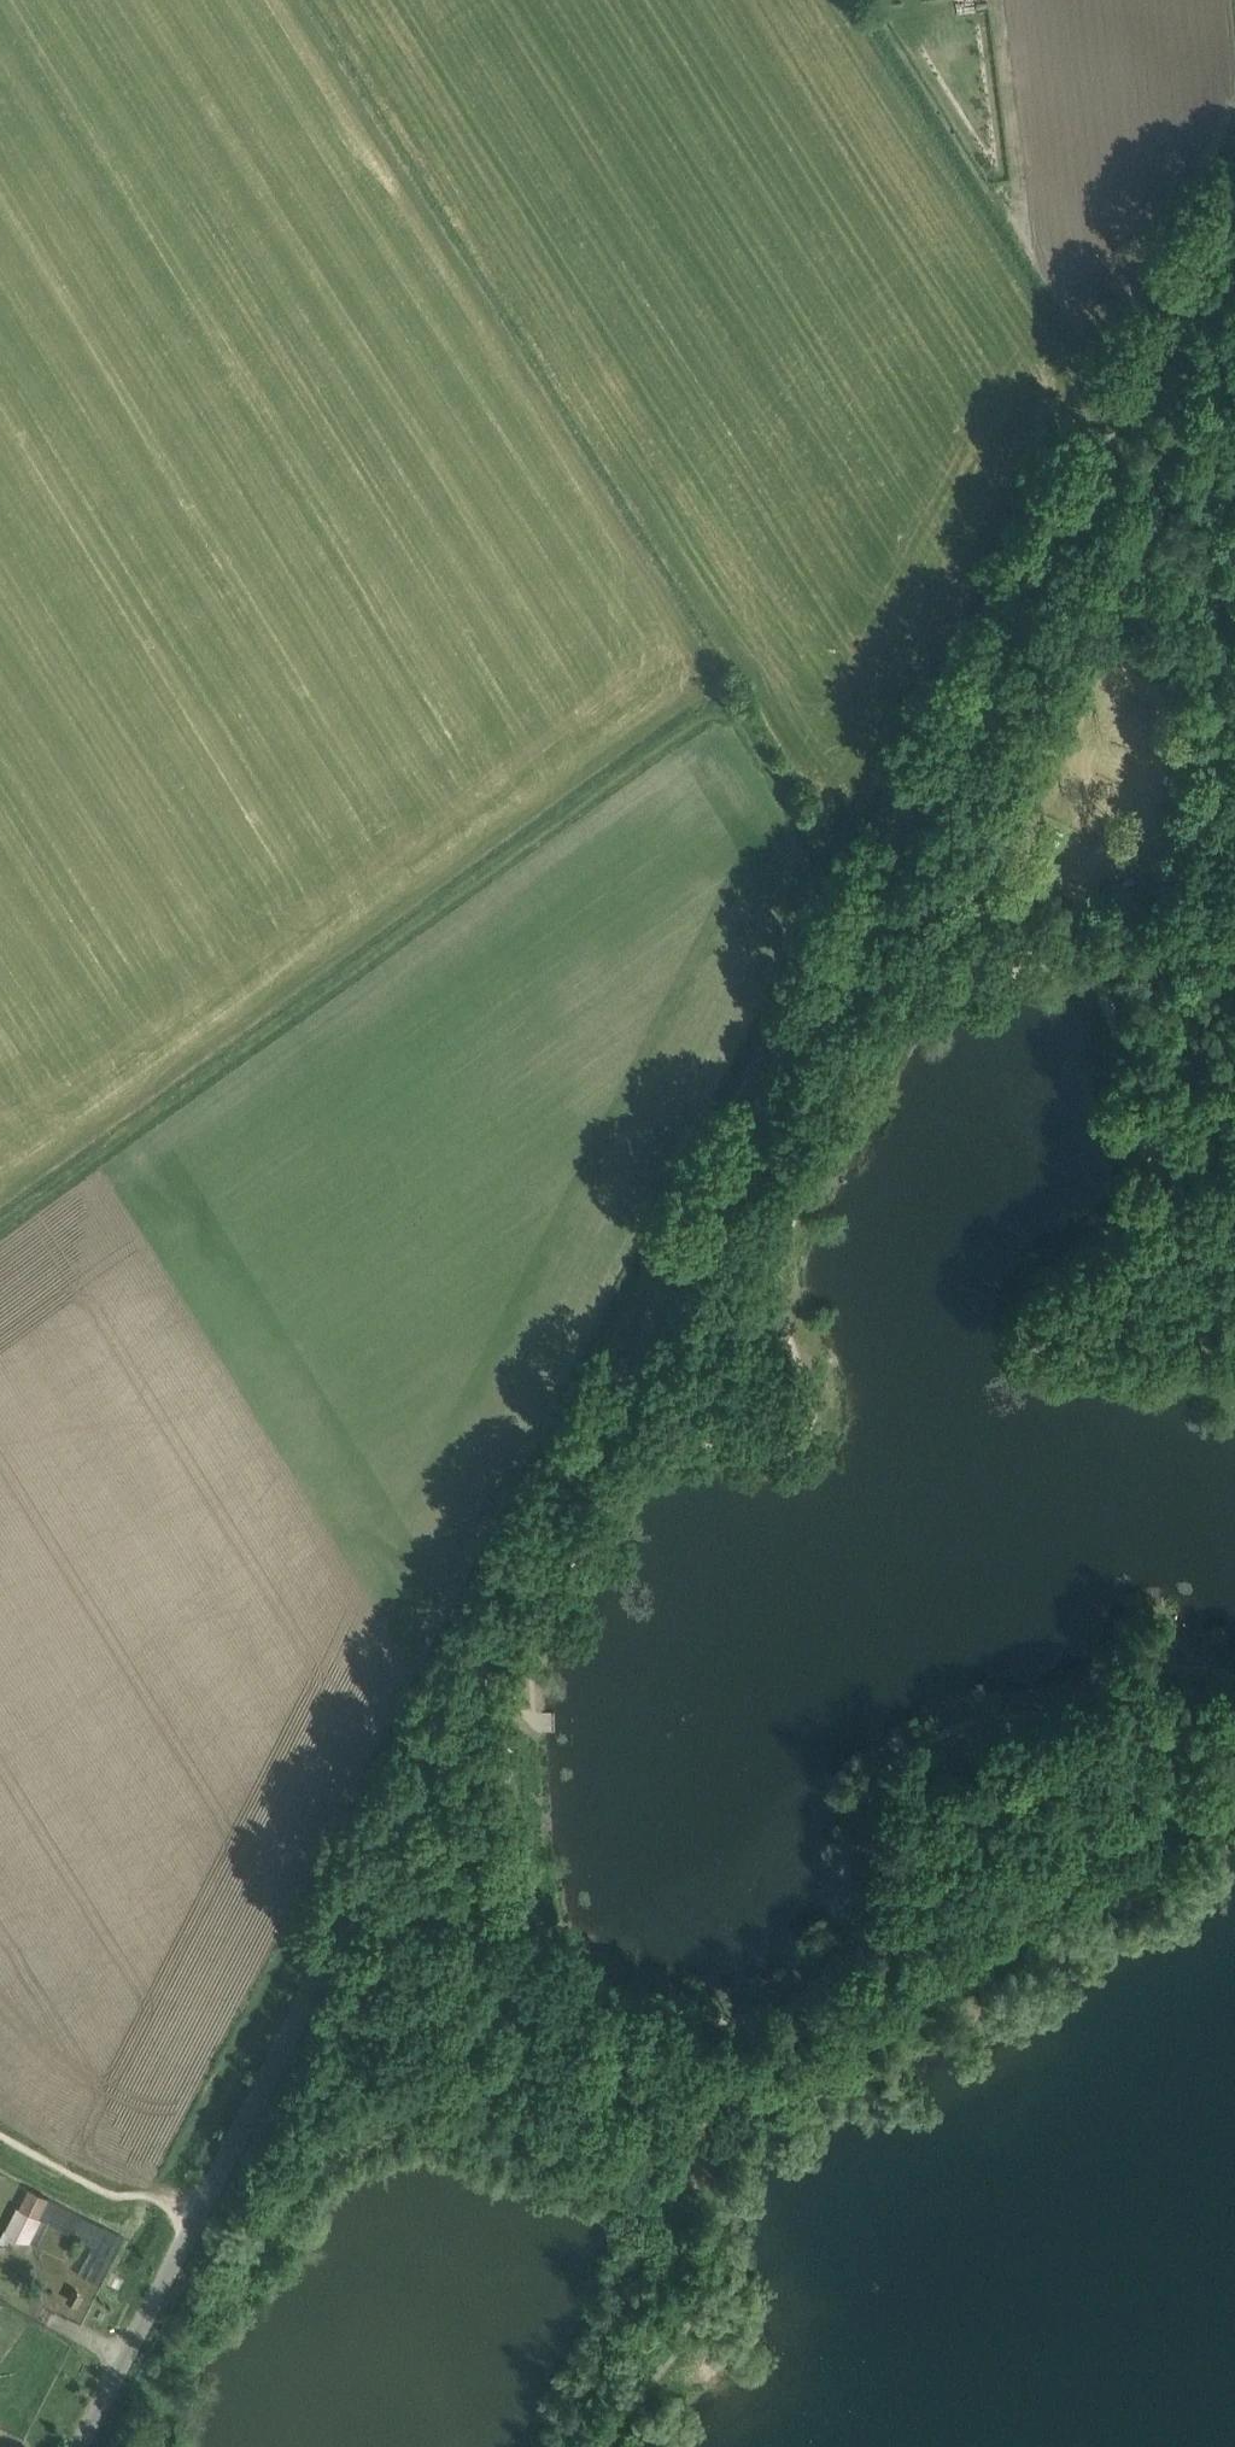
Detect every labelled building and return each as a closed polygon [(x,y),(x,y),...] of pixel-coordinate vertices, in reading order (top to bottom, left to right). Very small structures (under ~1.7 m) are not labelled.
[(1148,987),(1143,988),(1148,1007),(1153,1006),(1148,987)] [(17,2205),(6,2227),(30,2240),(42,2217),(39,2216),(40,2215),(47,2200),(49,2197),(29,2187),(20,2204),(19,2206),(17,2205)]
